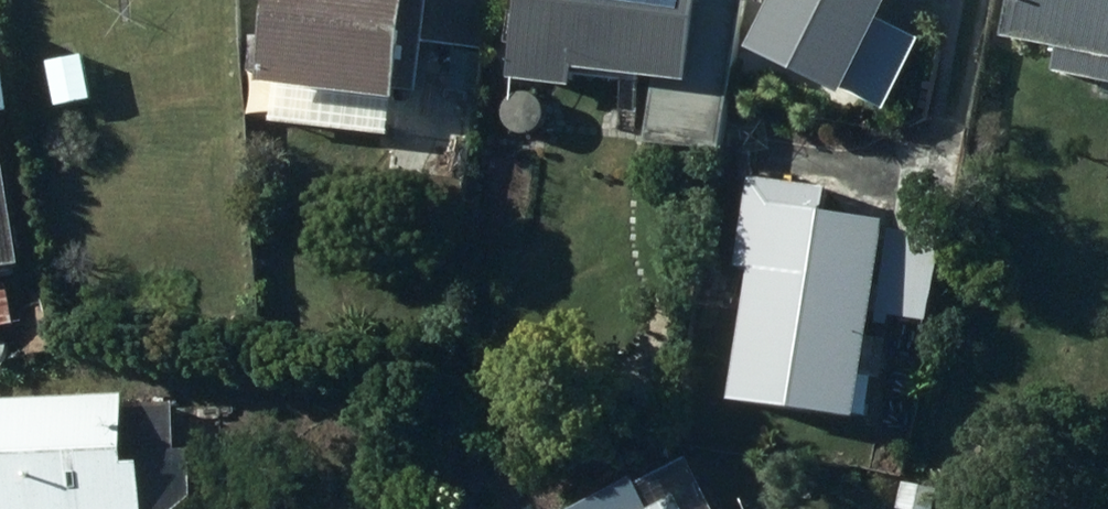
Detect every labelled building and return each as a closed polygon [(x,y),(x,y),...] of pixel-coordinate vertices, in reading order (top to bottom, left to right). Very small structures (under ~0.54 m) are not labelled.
[(291,97),(428,114),(442,0),(303,0),(291,97)] [(529,88),(594,97),(597,78),(667,88),(659,148),(734,158),(755,0),(541,0),(529,88)] [(767,55),(865,103),(915,0),(793,0),(767,55)] [(1024,48),(1085,60),(1080,84),(1107,90),(1107,0),(1034,0),(1024,48)] [(21,132),(0,17),(0,136),(21,132)] [(60,64),(67,111),(102,106),(95,59),(60,64)] [(37,271),(13,139),(0,141),(0,335),(26,330),(16,275),(37,271)] [(762,183),(753,273),(767,274),(752,414),(883,428),(904,229),(839,222),(842,192),(762,183)] [(187,456),(183,400),(0,410),(0,508),(206,508),(208,507),(205,455),(187,456)] [(699,465),(650,491),(646,484),(599,508),(723,508),(699,465)] [(909,508),(946,508),(948,492),(912,487),(909,508)]
